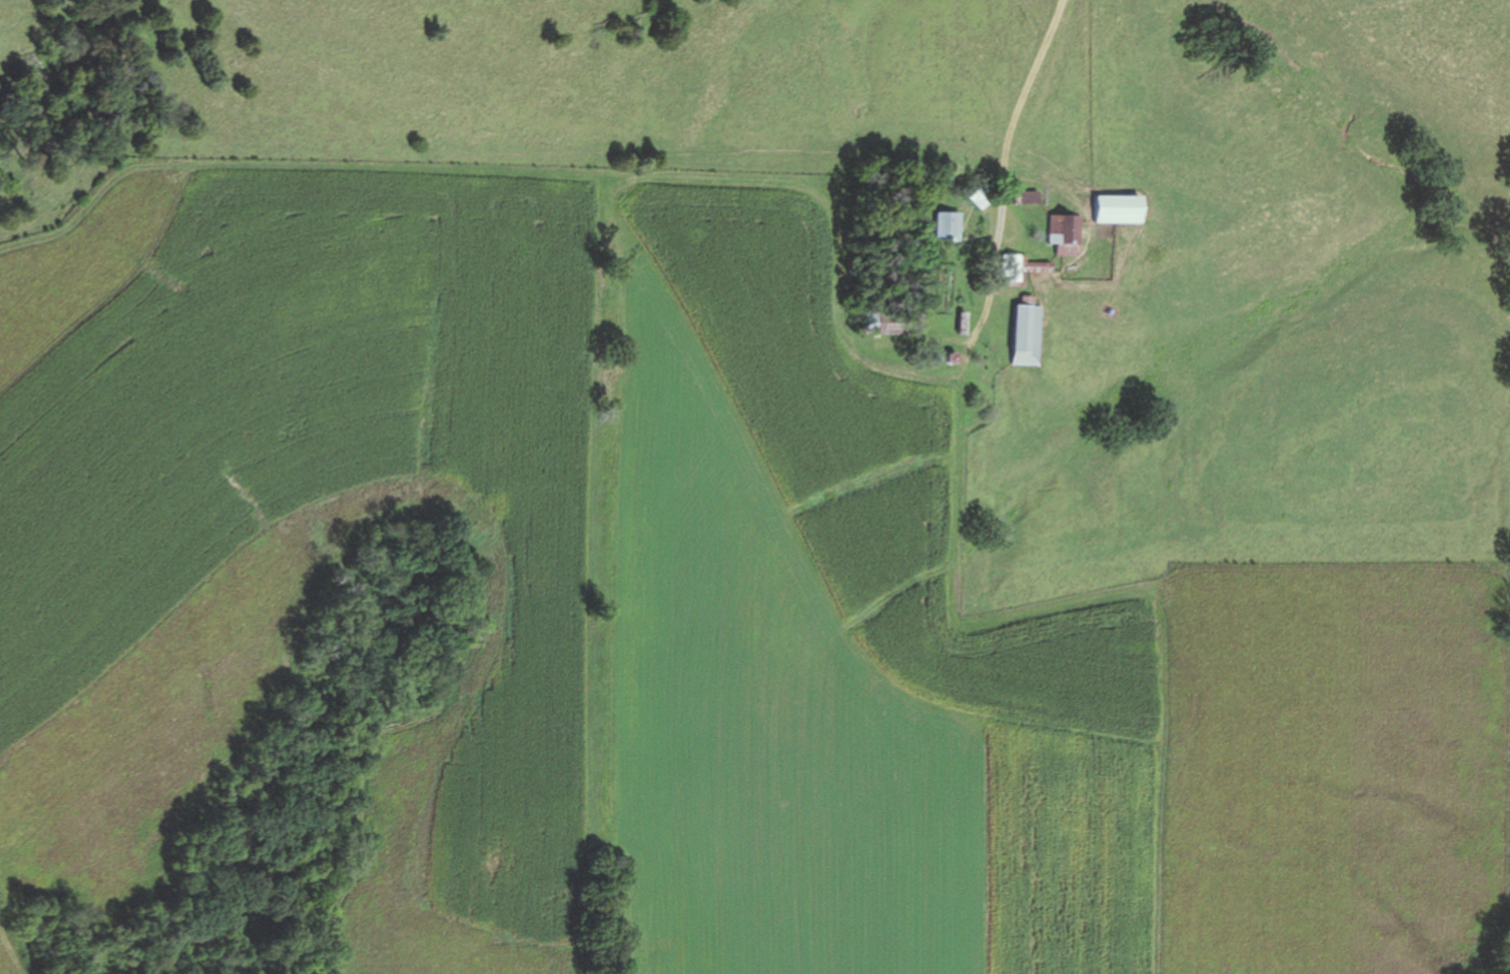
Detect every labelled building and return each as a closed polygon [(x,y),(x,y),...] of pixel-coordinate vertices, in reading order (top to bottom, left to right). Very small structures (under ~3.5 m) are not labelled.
[(967,197),(979,209),(990,198),(978,186),(967,197)] [(1081,193),(1082,225),(1129,223),(1128,191),(1081,193)] [(943,210),(941,238),(918,237),(920,209),(943,210)] [(959,210),(933,210),(933,241),(959,241),(959,210)] [(1036,215),(1035,243),(1046,243),(1046,254),(1068,254),(1069,216),(1036,215)] [(1031,309),(1032,370),(1005,370),(1004,309),(1031,309)]
